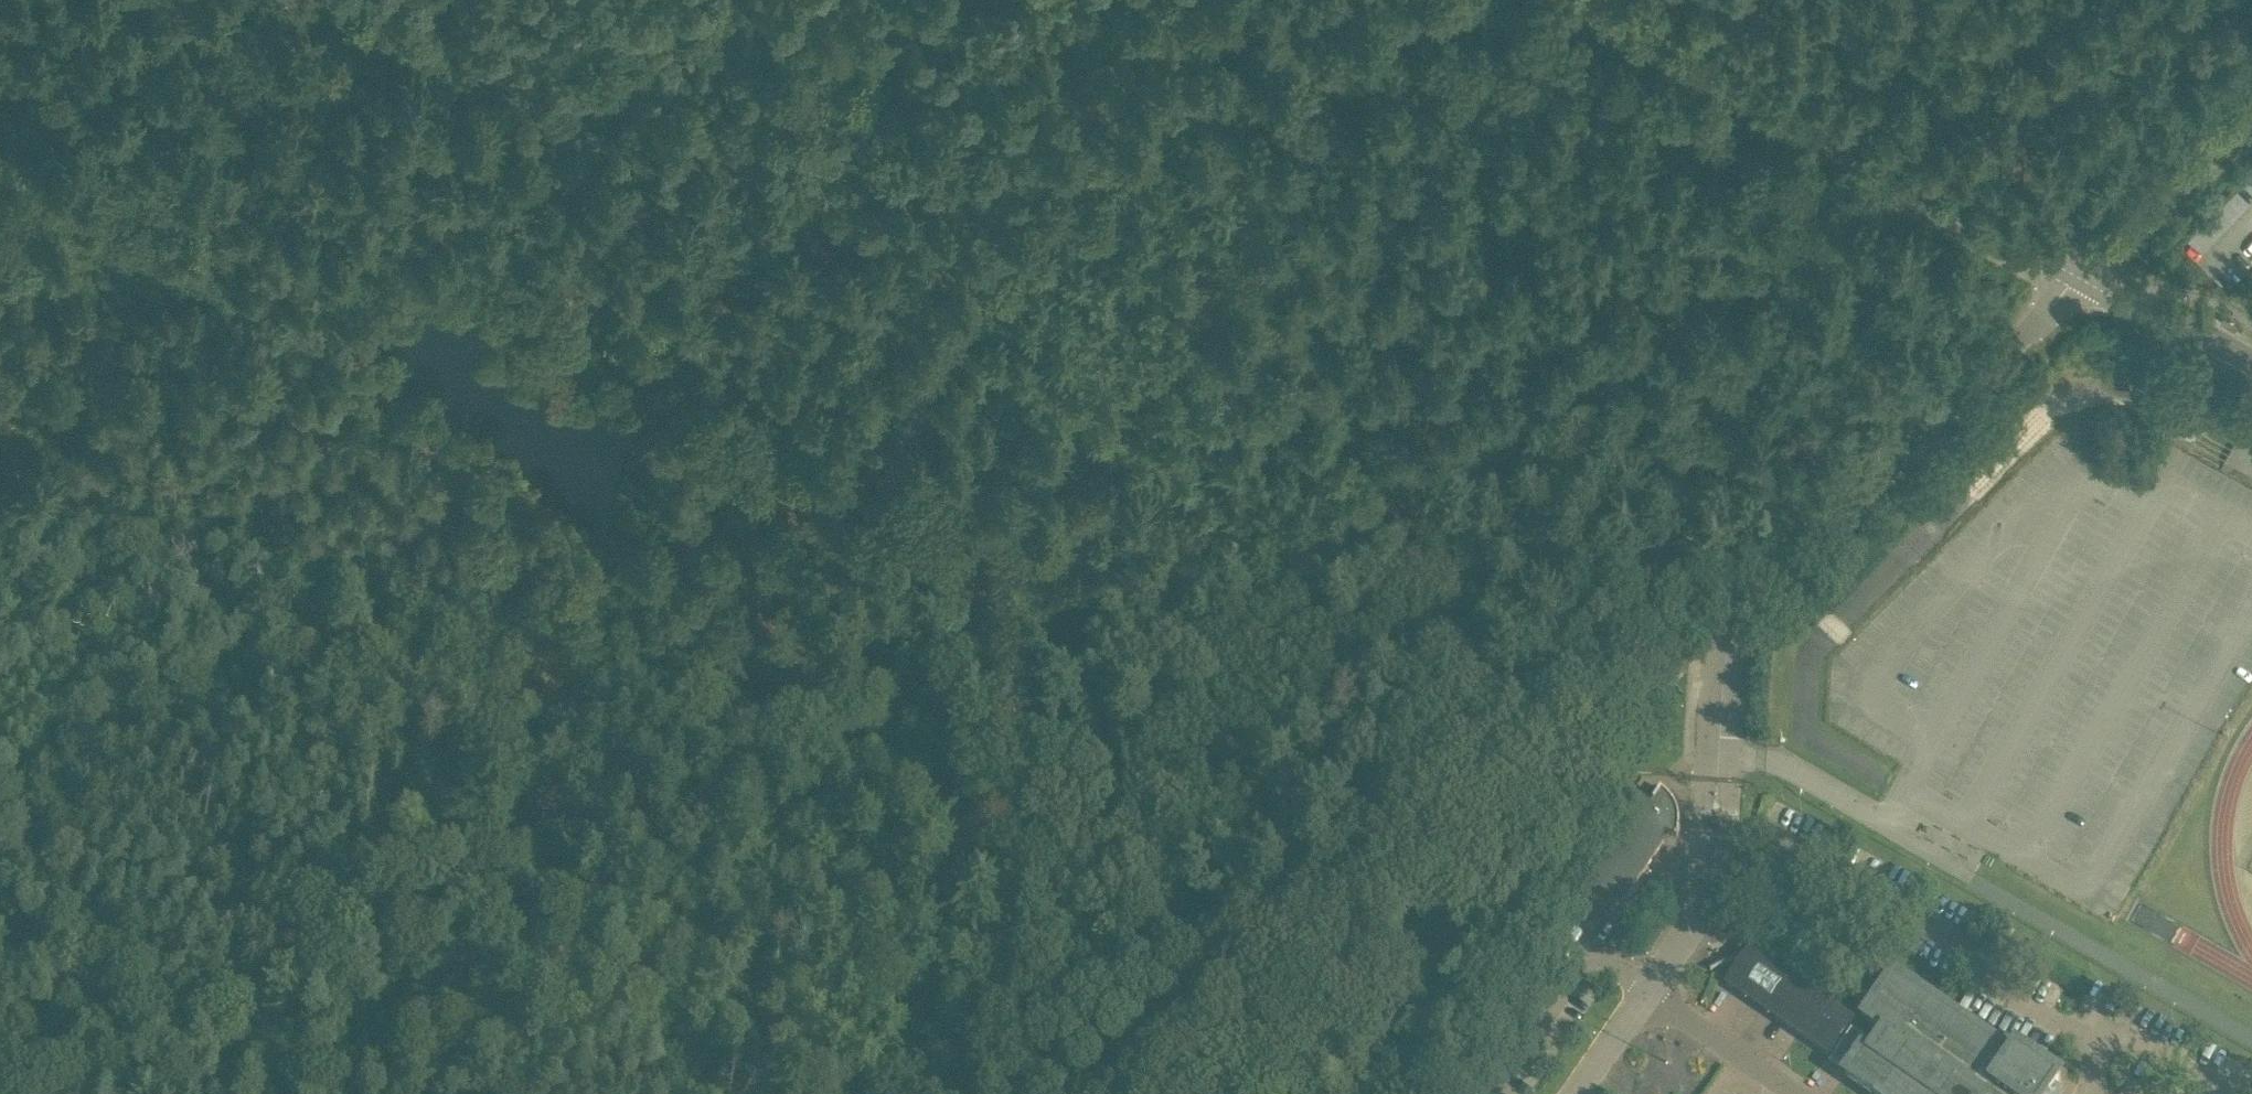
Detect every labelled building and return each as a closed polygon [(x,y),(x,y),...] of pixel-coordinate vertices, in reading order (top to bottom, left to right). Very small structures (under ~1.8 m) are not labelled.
[(2115,441),(2127,448),(2133,438),(2121,431),(2115,441)] [(1675,809),(1673,805),(1671,802),(1669,800),(1666,796),(1663,793),(1659,790),(1649,805),(1635,796),(1579,879),(1615,904),(1616,903),(1611,899),(1615,893),(1625,900),(1662,846),(1660,844),(1663,834),(1673,838),(1673,839),(1675,839),(1676,835),(1677,833),(1677,831),(1678,828),(1678,826),(1678,821),(1678,819),(1677,815),(1676,812),(1675,809)] [(1839,1006),(1836,1009),(1752,951),(1728,986),(1731,988),(1731,989),(1788,1028),(1789,1028),(1829,1055),(1853,1021),(1849,1018),(1851,1014),(1839,1006)] [(1894,974),(1884,988),(1880,985),(1878,984),(1867,1001),(1868,1002),(1868,1001),(1873,1005),(1863,1019),(1883,1032),(1867,1055),(1862,1051),(1845,1075),(1873,1093),(2052,1093),(2061,1080),(2017,1050),(2013,1056),(1894,974)]
